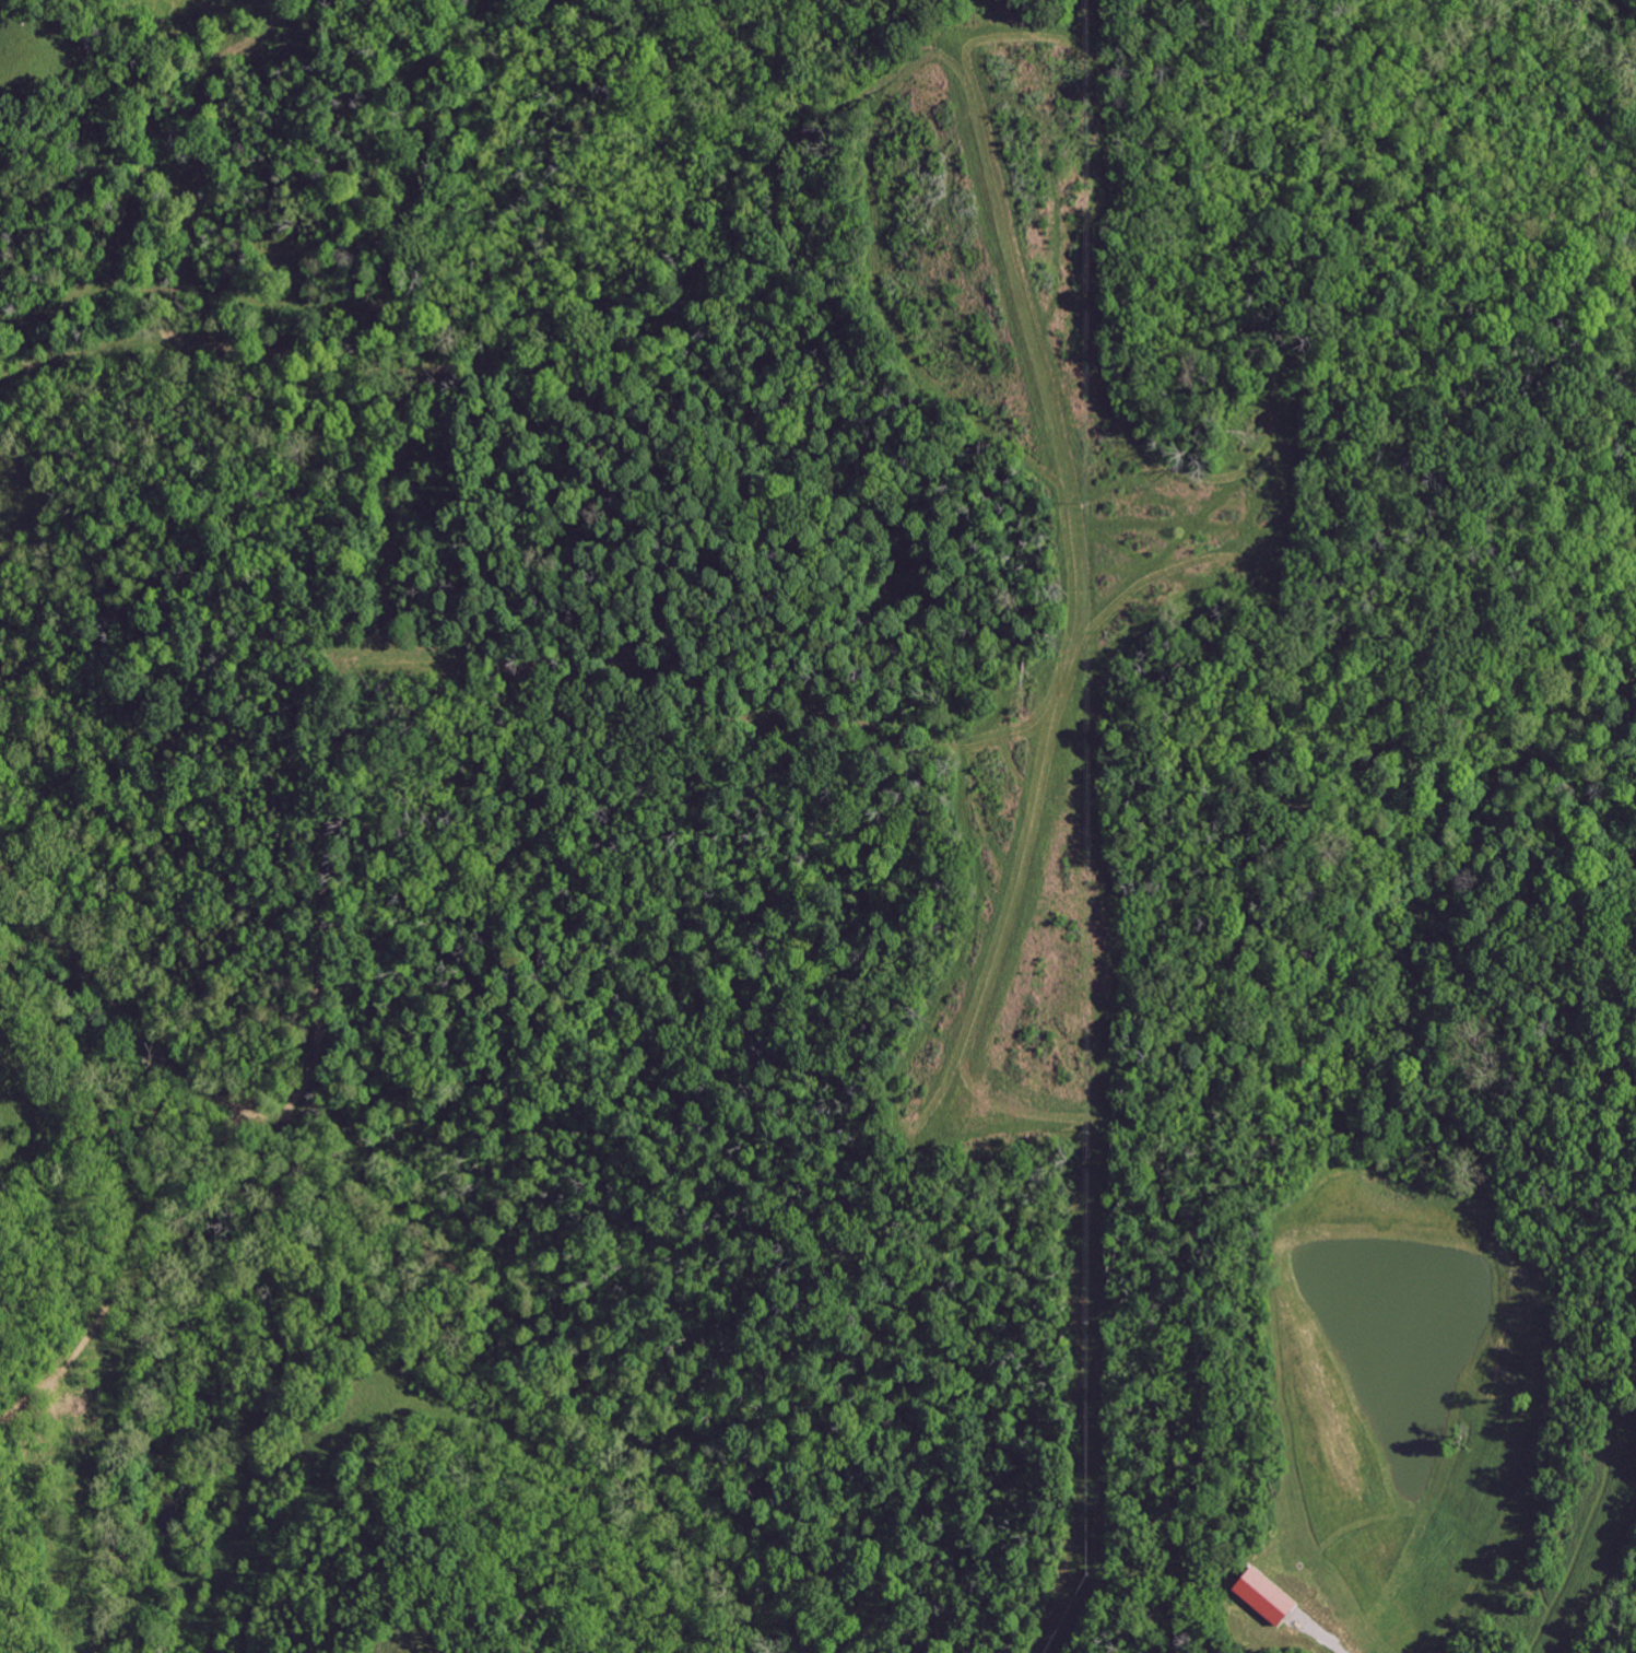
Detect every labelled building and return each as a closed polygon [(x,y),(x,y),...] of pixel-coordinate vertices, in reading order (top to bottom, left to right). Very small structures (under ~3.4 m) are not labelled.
[(1306,1607),(1264,1568),(1243,1590),(1285,1629),(1306,1607)]
